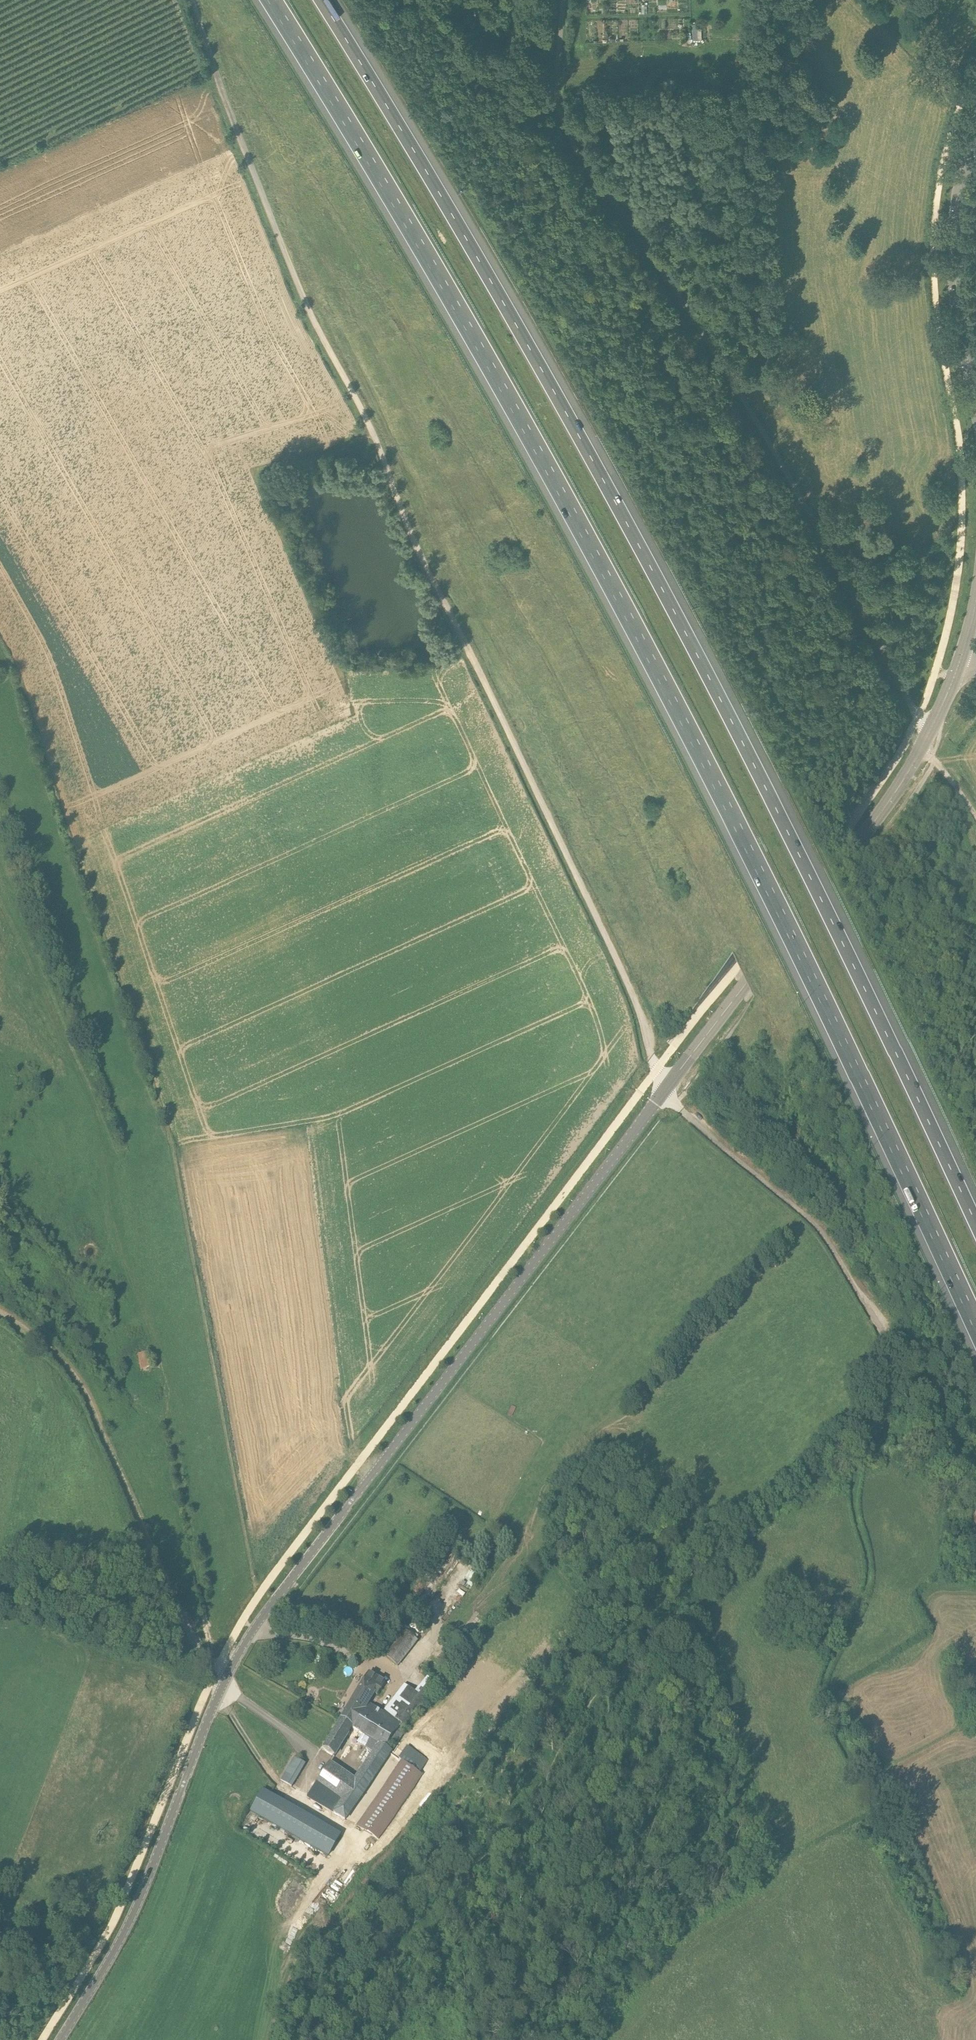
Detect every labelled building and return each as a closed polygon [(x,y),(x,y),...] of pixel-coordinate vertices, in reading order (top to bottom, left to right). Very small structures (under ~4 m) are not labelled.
[(702,39),(703,25),(694,25),(694,39),(702,39)] [(146,1352),(139,1354),(143,1370),(149,1369),(146,1352)] [(183,1648),(190,1646),(181,1625),(174,1628),(183,1648)] [(383,1655),(388,1659),(394,1651),(389,1647),(383,1655)] [(354,1728),(369,1704),(375,1694),(377,1696),(385,1683),(369,1673),(341,1719),(353,1725),(352,1727),(354,1728)] [(415,1692),(429,1703),(442,1686),(429,1675),(415,1692)] [(383,1710),(408,1728),(429,1703),(415,1692),(404,1684),(383,1710)] [(354,1728),(354,1729),(360,1733),(369,1738),(379,1744),(381,1741),(393,1749),(399,1740),(408,1728),(383,1710),(382,1712),(369,1704),(354,1728)] [(360,1733),(354,1729),(354,1728),(352,1727),(353,1725),(341,1719),(322,1749),(335,1757),(348,1735),(349,1736),(356,1740),(360,1733)] [(379,1744),(369,1738),(364,1746),(372,1751),(354,1779),(356,1780),(341,1801),(333,1812),(356,1828),(401,1760),(419,1773),(428,1759),(399,1740),(393,1749),(381,1741),(379,1744)] [(281,1779),(293,1786),(307,1764),(295,1757),(281,1779)] [(329,1763),(315,1786),(341,1801),(356,1780),(354,1779),(329,1763)] [(341,1801),(315,1786),(307,1799),(332,1814),(333,1812),(341,1801)] [(328,1856),(340,1835),(263,1790),(251,1811),(328,1856)]
